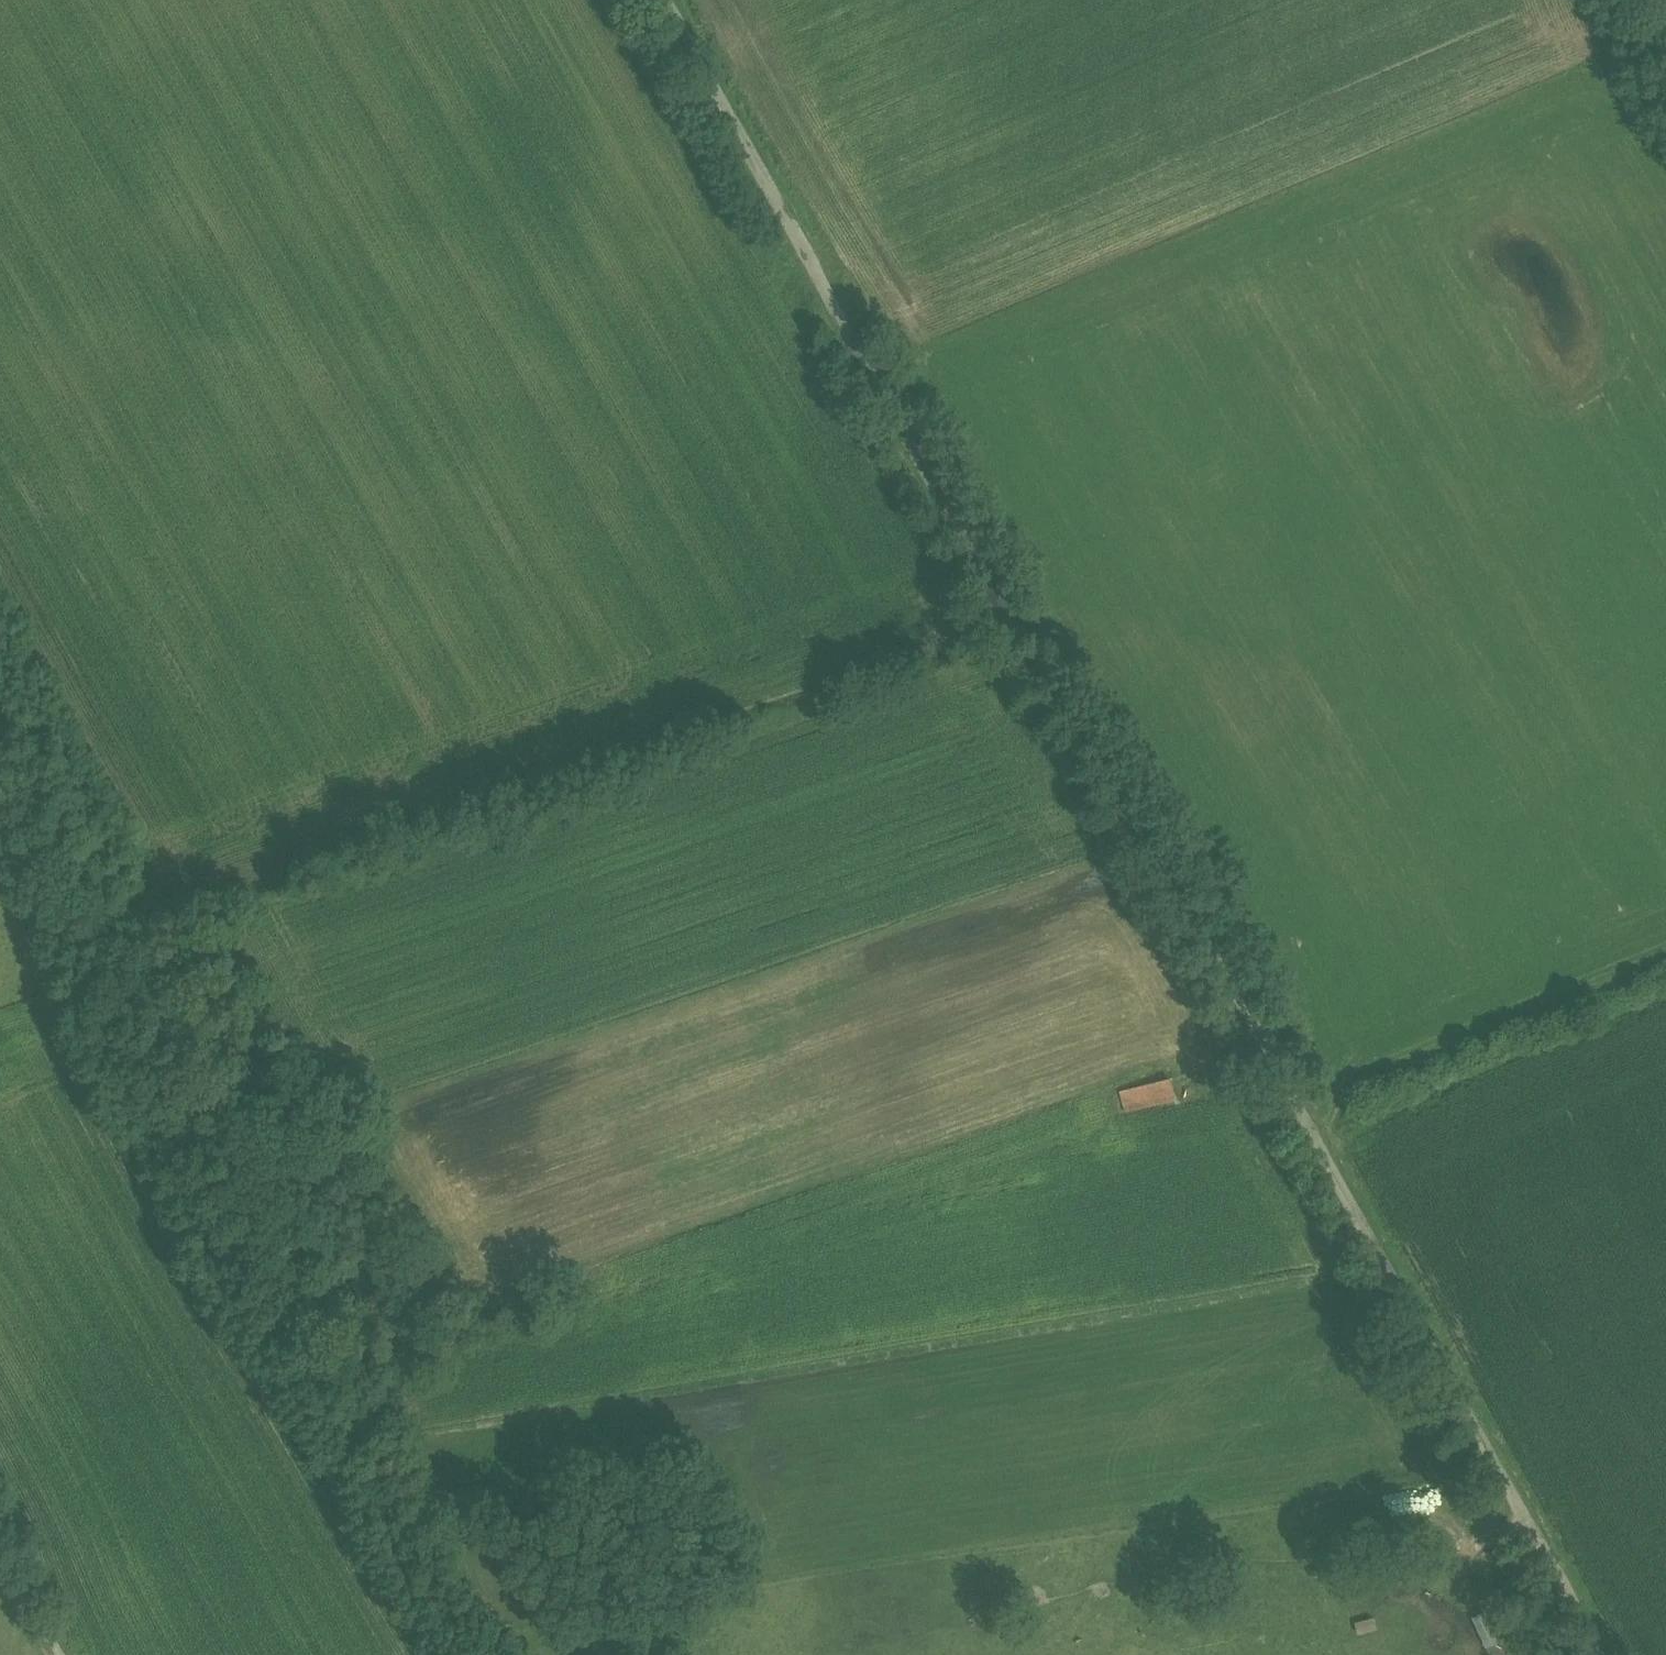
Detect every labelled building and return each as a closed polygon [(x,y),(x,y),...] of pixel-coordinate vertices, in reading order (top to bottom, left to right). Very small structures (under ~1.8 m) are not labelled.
[(1165,1077),(1116,1089),(1122,1111),(1171,1099),(1165,1077)]
